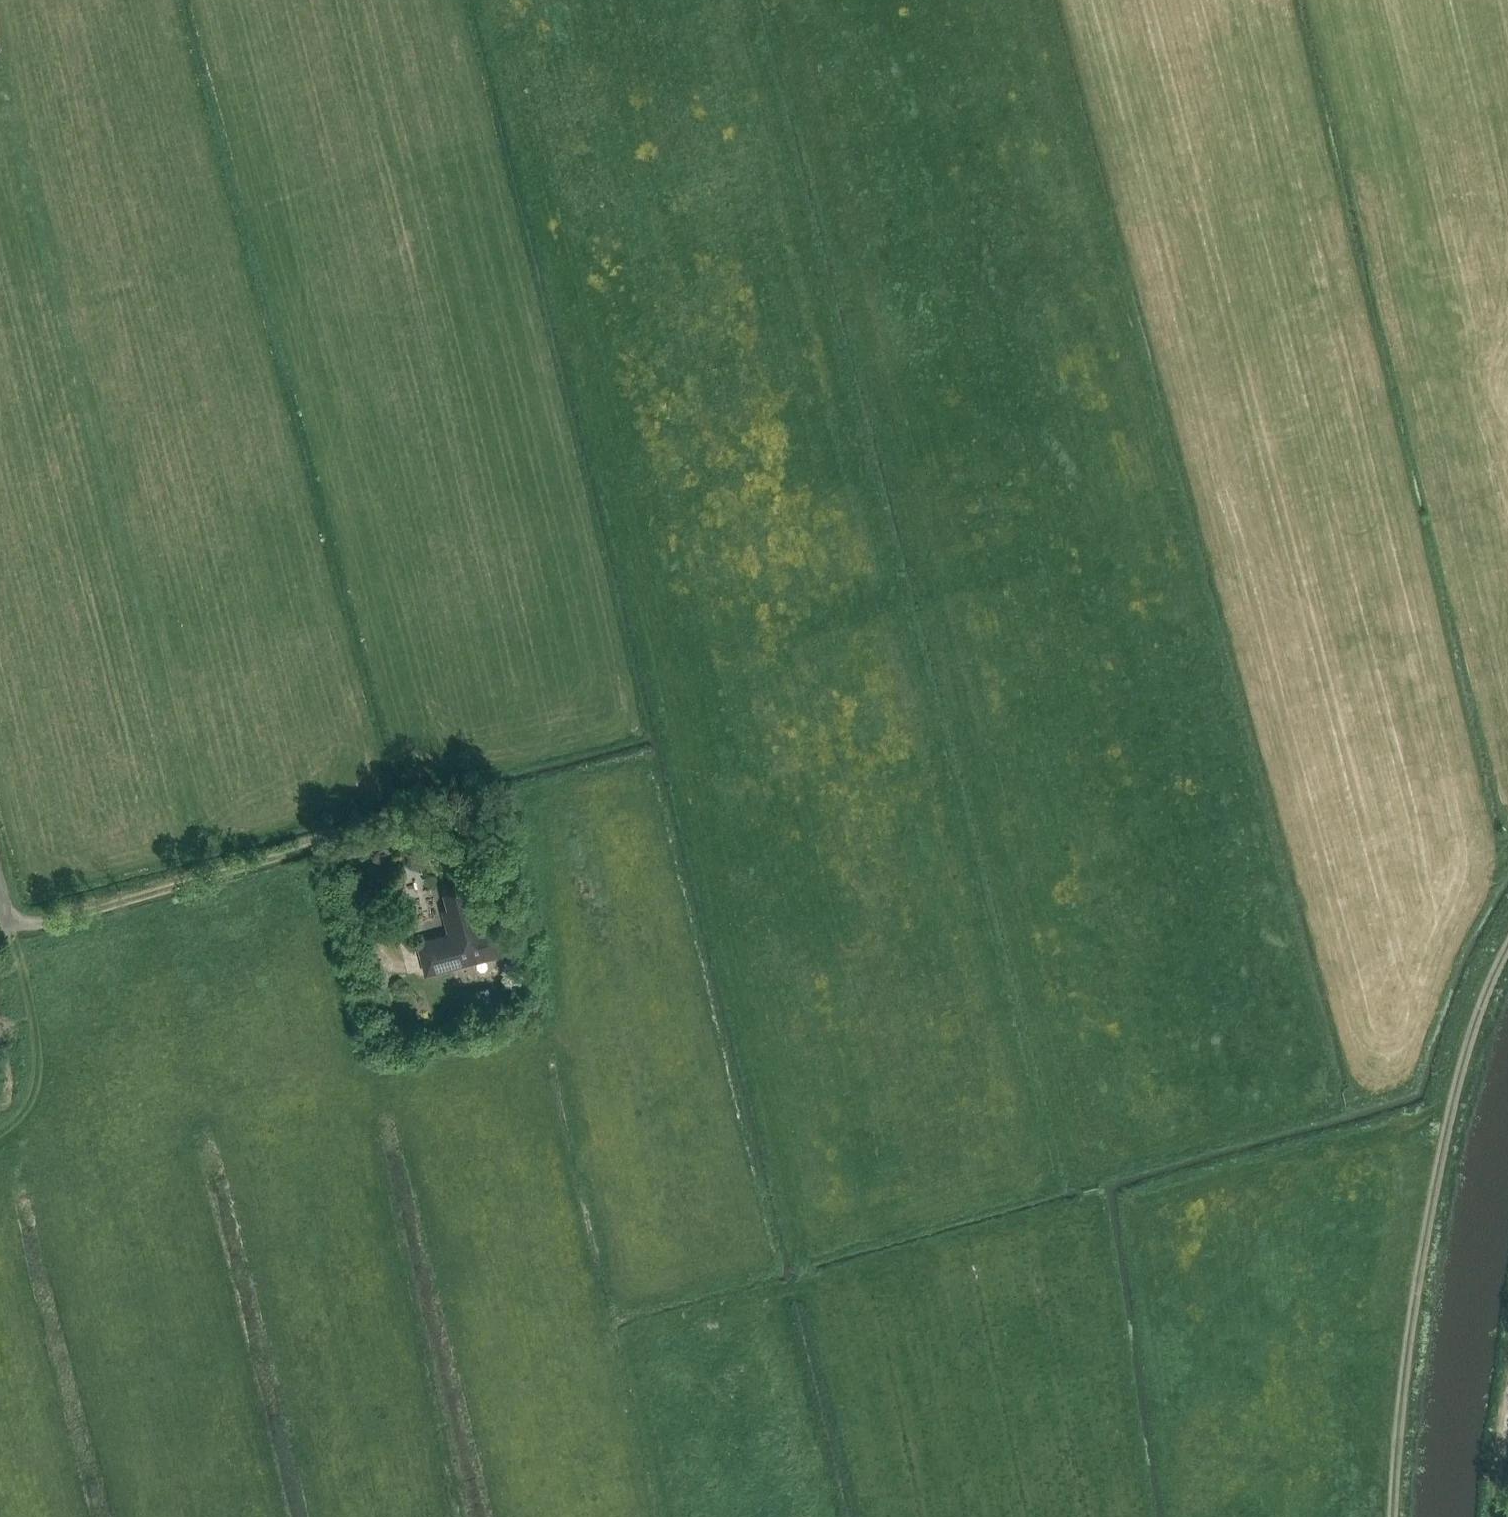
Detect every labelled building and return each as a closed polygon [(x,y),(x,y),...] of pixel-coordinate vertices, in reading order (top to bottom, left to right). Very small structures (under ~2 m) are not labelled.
[(442,909),(448,932),(418,939),(427,974),(510,953),(501,916),(486,920),(480,898),(474,900),(471,885),(445,891),(449,907),(442,909)] [(489,984),(466,991),(472,1010),(495,1004),(489,984)]
